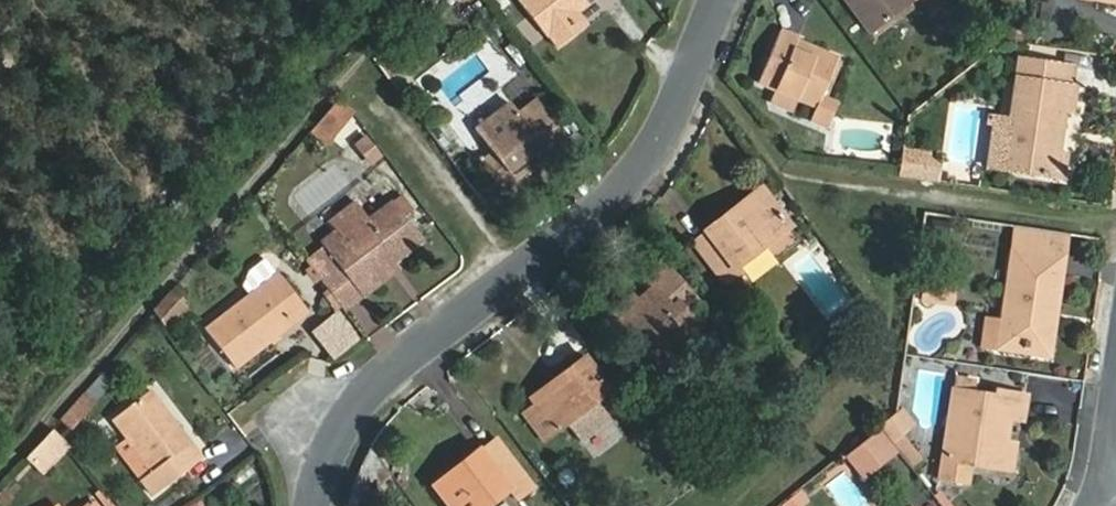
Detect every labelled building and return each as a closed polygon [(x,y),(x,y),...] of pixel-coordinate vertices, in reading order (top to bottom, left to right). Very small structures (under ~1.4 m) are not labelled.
[(570,38),(560,23),(569,17),(587,3),(584,0),(514,0),(510,3),(537,41),(539,39),(551,52),(570,38)] [(895,16),(883,0),(832,0),(861,41),(895,16)] [(895,16),(904,10),(897,0),(883,0),(895,16)] [(560,23),(570,38),(580,31),(569,17),(560,23)] [(810,106),(817,94),(829,59),(809,51),(804,64),(784,57),(788,44),(769,37),(751,89),(810,106)] [(1062,112),(1066,90),(1047,86),(1050,71),(1012,64),(1008,89),(995,171),(1050,181),(1055,158),(1048,157),(1054,111),(1062,112)] [(1047,86),(1066,90),(1068,74),(1050,71),(1047,86)] [(995,171),(1008,89),(994,87),(981,169),(995,171)] [(831,100),(817,94),(810,106),(807,118),(825,124),(831,100)] [(328,107),(309,129),(321,139),(339,117),(328,107)] [(492,197),(504,187),(496,178),(522,157),(530,166),(557,145),(528,108),(511,121),(500,108),(464,135),(479,159),(469,166),(492,197)] [(351,143),(374,167),(388,153),(365,130),(351,143)] [(905,150),(903,176),(942,179),(944,152),(905,150)] [(496,178),(504,187),(530,166),(522,157),(496,178)] [(751,193),(721,216),(727,223),(757,200),(751,193)] [(727,223),(721,216),(700,231),(702,235),(687,247),(717,287),(733,275),(731,270),(781,232),(757,200),(727,223)] [(364,283),(414,244),(386,207),(362,224),(335,244),(302,269),(337,316),(370,291),(364,283)] [(335,244),(362,224),(349,207),(323,226),(335,244)] [(1066,237),(1016,229),(1012,251),(1063,259),(1066,237)] [(418,249),(414,244),(364,283),(370,291),(391,275),(389,271),(418,249)] [(1063,259),(1013,251),(998,345),(1043,352),(1049,314),(1054,315),(1063,259)] [(275,279),(264,263),(245,276),(240,290),(247,299),(275,279)] [(639,282),(641,286),(647,296),(635,306),(627,297),(598,321),(633,367),(653,351),(666,368),(698,341),(682,319),(694,309),(660,266),(639,282)] [(303,317),(275,279),(203,332),(230,370),(303,317)] [(924,282),(922,302),(957,305),(959,285),(924,282)] [(647,296),(641,286),(627,297),(635,306),(647,296)] [(176,311),(162,299),(145,319),(157,334),(176,311)] [(998,345),(1001,325),(983,322),(979,350),(1047,360),(1054,315),(1049,314),(1043,352),(998,345)] [(339,319),(316,337),(336,363),(360,345),(339,319)] [(570,444),(597,424),(584,407),(601,394),(575,358),(552,375),(557,381),(524,404),(547,434),(557,426),(570,444)] [(59,418),(72,431),(116,382),(102,370),(59,418)] [(552,375),(520,399),(524,404),(557,381),(552,375)] [(1020,396),(987,390),(986,397),(962,394),(964,383),(947,380),(934,478),(962,482),(965,463),(995,468),(999,441),(1002,419),(1017,420),(1020,396)] [(142,471),(133,477),(130,480),(141,495),(191,460),(142,393),(106,420),(142,471)] [(524,404),(511,414),(533,444),(547,434),(524,404)] [(118,458),(133,477),(142,471),(106,420),(87,435),(110,465),(118,458)] [(872,427),(854,440),(872,462),(889,448),(872,427)] [(43,471),(59,452),(44,434),(19,463),(26,469),(31,462),(43,471)] [(455,464),(461,472),(435,494),(443,505),(477,505),(496,491),(505,499),(521,487),(485,440),(455,464)] [(854,440),(841,451),(859,473),(872,462),(854,440)] [(999,441),(995,468),(1010,470),(1013,443),(999,441)] [(31,462),(26,469),(37,478),(43,471),(31,462)] [(461,472),(455,464),(428,484),(435,494),(461,472)]
